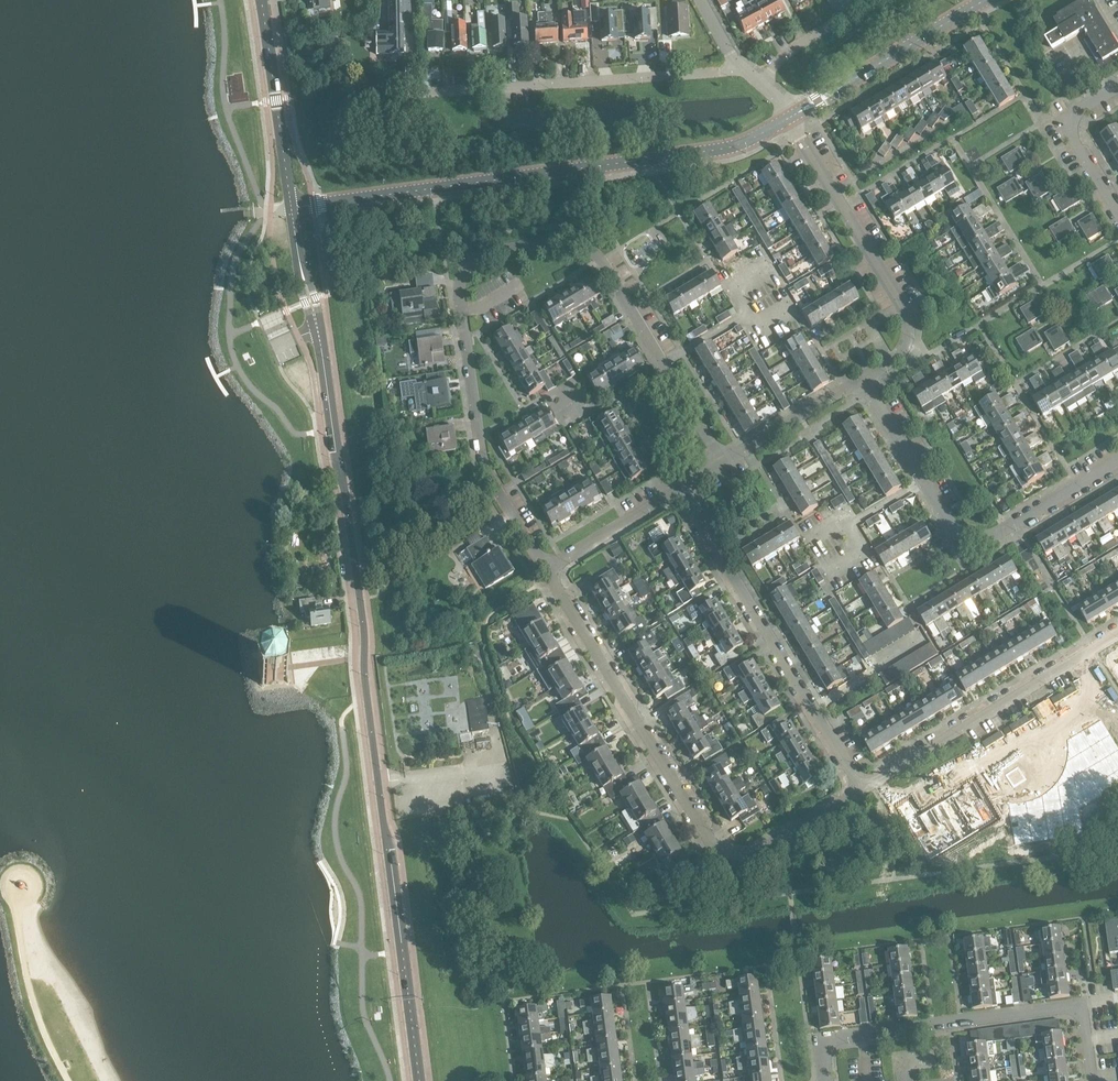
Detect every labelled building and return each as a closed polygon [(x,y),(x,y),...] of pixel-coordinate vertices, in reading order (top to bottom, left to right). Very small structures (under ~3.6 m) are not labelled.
[(377,33),(377,55),(403,54),(403,14),(411,13),(411,0),(388,0),(389,33),(377,33)] [(582,9),(589,9),(589,0),(581,0),(582,9)] [(765,0),(759,0),(760,3),(755,6),(765,23),(774,18),(765,0)] [(774,18),(785,13),(778,0),(770,0),(768,1),(767,0),(765,0),(774,18)] [(1091,8),(1086,0),(1058,17),(1059,19),(1054,21),(1060,30),(1059,31),(1047,38),(1054,49),(1085,31),(1090,39),(1094,37),(1107,58),(1097,64),(1102,71),(1117,61),(1117,50),(1115,44),(1109,34),(1096,13),(1094,14),(1090,9),(1091,8)] [(765,23),(755,6),(753,2),(748,5),(746,1),(741,3),(755,29),(765,23)] [(755,29),(741,3),(737,6),(739,10),(737,11),(740,17),(737,19),(745,34),(755,29)] [(444,24),(451,24),(453,51),(466,50),(465,33),(466,33),(464,17),(451,18),(450,4),(442,4),(442,13),(444,13),(444,24)] [(442,52),(442,35),(443,35),(443,28),(439,28),(439,21),(432,21),(432,5),(423,5),(422,41),(429,40),(429,51),(442,52)] [(505,7),(505,12),(506,19),(506,22),(512,22),(514,47),(528,46),(525,20),(520,20),(519,6),(505,7)] [(667,9),(669,37),(688,36),(686,8),(667,9)] [(648,13),(633,14),(635,39),(650,38),(650,32),(656,31),(657,32),(656,9),(648,10),(648,13)] [(492,32),(492,31),(493,49),(506,48),(505,31),(504,20),(506,19),(505,12),(495,13),(495,20),(491,24),(492,32)] [(614,15),(600,16),(601,42),(617,41),(616,34),(623,33),(623,34),(624,34),(622,12),(614,12),(614,15)] [(473,50),(474,50),(474,52),(481,52),(481,49),(486,49),(485,32),(486,32),(484,13),(477,13),(478,29),(482,29),(482,32),(472,33),(473,50)] [(533,27),(535,45),(546,44),(545,14),(539,14),(540,27),(533,27)] [(545,14),(546,44),(558,43),(557,26),(553,26),(551,14),(545,14)] [(574,26),(575,42),(587,41),(587,25),(586,25),(586,16),(577,17),(577,26),(574,26)] [(563,43),(575,42),(574,26),(573,17),(561,18),(563,43)] [(978,40),(963,49),(970,61),(985,52),(978,40)] [(985,52),(970,61),(977,73),(992,63),(985,52)] [(945,60),(940,63),(943,69),(949,66),(945,60)] [(946,80),(935,63),(923,70),(936,92),(937,91),(934,87),(942,82),(945,86),(949,84),(946,80)] [(992,63),(977,73),(984,84),(999,75),(992,63)] [(911,78),(921,95),(924,99),(922,94),(930,89),(933,94),(936,92),(923,70),(911,78)] [(991,96),(1007,87),(999,75),(984,84),(991,96)] [(1083,83),(1079,76),(1079,75),(1062,85),(1067,93),(1083,83)] [(956,77),(950,81),(954,87),(960,83),(956,77)] [(924,99),(921,95),(911,78),(899,85),(912,106),(910,102),(918,97),(920,101),(924,99)] [(960,83),(954,87),(958,93),(963,89),(960,83)] [(887,92),(897,109),(900,114),(900,113),(898,109),(906,104),(908,108),(912,106),(899,85),(887,92)] [(998,108),(1014,99),(1007,87),(991,96),(998,108)] [(875,100),(885,117),(888,121),(886,116),(894,112),(896,116),(900,114),(897,109),(887,92),(875,100)] [(863,107),(873,124),(876,128),(874,124),(882,119),(884,123),(888,121),(885,117),(875,100),(863,107)] [(970,101),(965,104),(968,110),(974,107),(970,101)] [(955,121),(967,114),(961,105),(952,110),(955,114),(952,116),(955,121)] [(955,114),(952,110),(946,106),(938,116),(938,117),(940,118),(944,121),(952,116),(955,114)] [(844,118),(851,129),(857,125),(861,132),(870,126),(872,130),(876,128),(873,124),(863,107),(850,114),(844,118)] [(974,107),(968,110),(972,116),(978,113),(974,107)] [(926,124),(928,125),(932,129),(940,118),(938,117),(938,116),(934,113),(926,124)] [(926,124),(922,121),(914,131),(916,133),(920,136),(928,125),(926,124)] [(1101,136),(1108,147),(1117,141),(1117,127),(1117,126),(1101,136)] [(914,131),(910,128),(902,138),(902,139),(904,140),(908,143),(916,133),(914,131)] [(890,146),(892,148),(896,151),(904,140),(902,139),(902,138),(897,135),(890,146)] [(1108,147),(1115,159),(1117,157),(1117,141),(1108,147)] [(885,142),(878,153),(884,158),(892,148),(890,146),(885,142)] [(1019,149),(1003,159),(1012,173),(1028,163),(1019,149)] [(928,164),(935,175),(944,191),(954,184),(945,169),(939,173),(932,161),(928,164)] [(944,191),(935,175),(928,164),(923,167),(928,174),(922,177),(934,197),(944,191)] [(761,174),(768,186),(783,177),(776,165),(761,174)] [(908,176),(924,203),(934,197),(922,177),(917,181),(910,169),(906,172),(908,176)] [(1036,200),(1050,191),(1040,175),(1026,184),(1036,200)] [(905,193),(914,209),(924,203),(908,176),(904,179),(910,190),(905,193)] [(768,186),(775,198),(790,188),(783,177),(768,186)] [(999,189),(1008,204),(1024,194),(1015,179),(999,189)] [(745,186),(742,187),(746,194),(752,191),(749,184),(745,186)] [(894,221),(905,215),(888,189),(888,188),(886,184),(881,187),(888,197),(882,201),(894,221)] [(888,189),(905,215),(914,209),(905,193),(900,197),(893,185),(888,188),(888,189)] [(738,188),(732,191),(736,198),(741,194),(738,188)] [(790,188),(775,198),(782,210),(798,200),(790,188)] [(1071,188),(1062,194),(1053,199),(1063,214),(1080,203),(1071,188)] [(871,193),(865,197),(870,205),(876,201),(871,193)] [(741,194),(736,198),(739,203),(745,200),(741,194)] [(743,209),(748,206),(745,200),(739,203),(743,209)] [(789,221),(805,212),(798,200),(782,210),(789,221)] [(716,217),(709,205),(694,215),(701,227),(716,217)] [(957,227),(974,217),(986,210),(983,205),(972,212),(968,207),(951,217),(957,227)] [(746,215),(752,212),(748,206),(743,209),(746,215)] [(963,237),(980,227),(977,222),(993,212),(990,207),(986,210),(974,217),(957,227),(963,237)] [(752,212),(746,215),(750,221),(756,217),(752,212)] [(812,223),(805,212),(789,221),(796,233),(812,223)] [(944,213),(938,217),(941,223),(948,219),(944,213)] [(1089,241),(1103,232),(1092,215),(1078,224),(1089,241)] [(708,238),(724,229),(716,217),(701,227),(708,238)] [(753,227),(759,223),(756,217),(750,221),(753,227)] [(1058,244),(1076,233),(1067,219),(1049,229),(1058,244)] [(929,222),(924,225),(928,231),(935,227),(932,223),(929,222)] [(759,223),(753,227),(757,233),(763,229),(759,223)] [(819,235),(812,223),(796,233),(803,245),(819,235)] [(969,247),(986,237),(998,229),(995,225),(984,232),(980,227),(963,237),(969,247)] [(998,229),(986,237),(969,247),(964,250),(970,260),(992,247),(989,241),(1005,232),(1002,227),(998,229)] [(715,250),(731,240),(724,229),(708,238),(715,250)] [(763,229),(757,233),(761,238),(762,237),(766,235),(763,229)] [(762,237),(761,238),(764,244),(770,241),(766,235),(762,237)] [(819,235),(803,245),(810,256),(826,247),(819,235)] [(738,252),(731,240),(715,250),(722,262),(738,252)] [(770,241),(764,244),(768,250),(773,247),(770,241)] [(996,252),(992,247),(970,260),(976,270),(981,267),(1010,249),(1007,245),(996,252)] [(826,247),(810,256),(818,268),(833,259),(826,247)] [(987,277),(1005,266),(1001,261),(1012,254),(1010,249),(981,267),(987,277)] [(1100,282),(1117,271),(1108,256),(1091,267),(1100,282)] [(792,259),(786,263),(790,269),(796,265),(792,259)] [(784,264),(778,267),(782,274),(788,270),(784,264)] [(823,269),(826,275),(833,271),(829,265),(823,269)] [(1008,272),(1005,266),(987,277),(994,287),(1011,276),(1026,266),(1022,269),(1019,265),(1008,272)] [(1026,266),(1011,276),(994,287),(988,290),(994,300),(1017,286),(1013,280),(1029,271),(1026,266)] [(826,275),(823,269),(817,272),(821,278),(826,275)] [(791,276),(788,270),(782,274),(786,279),(791,276)] [(699,279),(709,295),(721,288),(711,272),(699,279)] [(594,299),(600,295),(590,279),(578,286),(590,306),(591,306),(594,312),(599,309),(596,303),(597,303),(594,299)] [(688,286),(697,302),(709,295),(699,279),(688,286)] [(800,283),(803,288),(809,285),(806,279),(800,283)] [(803,288),(800,283),(794,286),(797,292),(803,288)] [(847,308),(859,300),(849,284),(837,292),(847,308)] [(567,293),(577,310),(579,313),(590,306),(578,286),(567,293)] [(676,293),(686,309),(697,302),(688,286),(676,293)] [(368,289),(369,300),(370,300),(385,298),(384,287),(368,289)] [(1095,312),(1113,301),(1104,287),(1086,297),(1095,312)] [(399,294),(403,326),(438,320),(434,290),(399,294)] [(825,299),(835,315),(847,308),(837,292),(825,299)] [(579,313),(577,310),(567,293),(555,300),(565,317),(567,320),(579,313)] [(664,301),(670,310),(674,316),(686,309),(676,293),(664,301)] [(835,315),(825,299),(814,306),(823,322),(835,315)] [(1029,325),(1047,314),(1038,299),(1020,310),(1029,325)] [(567,320),(565,317),(555,300),(543,307),(553,324),(559,320),(562,324),(567,320)] [(814,306),(802,313),(811,329),(823,322),(814,306)] [(530,315),(537,327),(540,326),(544,323),(537,311),(530,315)] [(725,321),(731,317),(727,312),(721,315),(725,321)] [(725,321),(721,315),(716,319),(719,325),(725,321)] [(616,322),(613,316),(601,323),(602,326),(605,329),(616,322)] [(540,326),(546,335),(550,333),(544,323),(540,326)] [(738,335),(743,331),(740,325),(734,328),(738,335)] [(593,331),(595,335),(605,329),(602,326),(593,331)] [(704,326),(698,330),(702,335),(707,332),(704,326)] [(1055,353),(1070,343),(1059,326),(1045,335),(1055,353)] [(514,333),(510,327),(494,337),(501,349),(521,337),(517,331),(514,333)] [(702,335),(698,330),(692,333),(695,339),(702,335)] [(1025,355),(1043,345),(1034,330),(1016,340),(1025,355)] [(581,344),(591,338),(588,334),(579,340),(581,344)] [(800,336),(784,346),(791,358),(807,348),(800,336)] [(508,361),(524,351),(521,345),(524,343),(521,337),(501,349),(508,361)] [(554,349),(558,347),(552,337),(548,340),(554,349)] [(386,338),(376,339),(377,346),(387,345),(386,338)] [(445,360),(441,338),(409,342),(410,354),(418,353),(420,367),(437,365),(437,362),(445,360)] [(1113,375),(1117,372),(1117,360),(1113,351),(1107,355),(1098,339),(1093,342),(1096,346),(1113,375)] [(581,344),(579,340),(570,346),(572,350),(581,344)] [(702,364),(718,354),(711,342),(695,352),(702,364)] [(638,370),(643,366),(631,346),(619,353),(633,376),(639,372),(638,370)] [(1093,363),(1103,381),(1113,375),(1096,346),(1091,349),(1098,360),(1093,363)] [(554,349),(560,358),(564,356),(558,347),(554,349)] [(529,348),(524,351),(508,361),(515,373),(535,361),(531,355),(533,354),(529,348)] [(758,354),(754,348),(748,352),(752,358),(758,354)] [(814,360),(807,348),(791,358),(798,370),(814,360)] [(973,379),(983,373),(974,357),(968,361),(961,350),(956,352),(973,379)] [(1093,387),(1103,381),(1093,363),(1087,367),(1078,351),(1073,354),(1093,387)] [(953,370),(963,385),(973,379),(956,352),(952,355),(959,366),(953,370)] [(622,383),(633,376),(619,353),(608,360),(620,380),(622,383)] [(725,366),(718,354),(702,364),(709,375),(725,366)] [(761,360),(758,354),(752,358),(756,364),(761,360)] [(1096,392),(1093,387),(1073,354),(1069,357),(1078,372),(1073,376),(1086,398),(1096,392)] [(615,384),(620,380),(608,360),(596,367),(610,390),(616,386),(615,384)] [(765,366),(761,360),(756,364),(759,370),(765,366)] [(821,372),(814,360),(798,370),(805,381),(821,372)] [(522,384),(538,374),(535,368),(538,366),(535,361),(515,373),(522,384)] [(568,373),(572,370),(567,361),(563,363),(568,373)] [(953,391),(963,385),(953,370),(948,373),(941,362),(937,364),(953,391)] [(934,382),(943,397),(953,391),(937,364),(932,367),(939,378),(934,382)] [(717,387),(732,378),(725,366),(709,375),(717,387)] [(768,372),(765,366),(759,370),(763,376),(768,372)] [(604,394),(610,390),(596,367),(584,374),(597,394),(602,391),(604,394)] [(1056,370),(1073,399),(1077,404),(1086,398),(1073,376),(1068,379),(1061,368),(1056,370)] [(1077,404),(1073,399),(1056,370),(1052,373),(1059,384),(1053,388),(1064,405),(1067,410),(1077,404)] [(529,396),(545,387),(548,392),(554,388),(548,379),(546,380),(542,372),(538,374),(522,384),(529,396)] [(772,378),(768,372),(763,376),(766,381),(772,378)] [(813,393),(828,384),(821,372),(805,381),(813,393)] [(917,376),(933,403),(943,397),(934,382),(928,385),(921,374),(917,376)] [(936,409),(933,403),(917,376),(912,379),(920,390),(913,394),(926,415),(936,409)] [(1034,378),(1054,411),(1064,405),(1053,388),(1048,391),(1038,376),(1034,378)] [(739,389),(732,378),(717,387),(724,399),(739,389)] [(766,381),(770,387),(775,384),(772,378),(766,381)] [(1043,417),(1054,411),(1034,378),(1030,381),(1039,396),(1033,400),(1043,417)] [(451,407),(448,383),(447,381),(415,386),(415,383),(401,385),(403,398),(418,396),(420,411),(451,407)] [(779,389),(775,384),(770,387),(773,393),(779,389)] [(746,401),(739,389),(724,399),(731,410),(746,401)] [(773,393),(777,399),(782,395),(779,389),(773,393)] [(989,392),(983,396),(986,400),(992,397),(989,392)] [(997,395),(979,405),(974,409),(980,419),(986,415),(1003,405),(1014,398),(1011,394),(1000,401),(997,395)] [(786,401),(782,395),(777,399),(780,404),(786,401)] [(1014,398),(1003,405),(986,415),(992,425),(1009,415),(1006,410),(1017,403),(1014,398)] [(753,413),(746,401),(731,410),(738,422),(753,413)] [(789,407),(786,401),(780,404),(784,411),(789,407)] [(589,420),(592,426),(599,437),(620,425),(616,420),(619,418),(615,412),(609,415),(606,409),(589,420)] [(558,430),(556,427),(546,410),(534,417),(547,439),(554,435),(553,433),(558,430)] [(961,410),(955,413),(958,418),(964,414),(961,410)] [(761,425),(753,413),(738,422),(745,434),(761,425)] [(998,435),(1015,425),(1026,418),(1023,414),(1012,421),(1009,415),(992,425),(998,435)] [(522,424),(532,441),(538,437),(540,441),(546,437),(547,439),(534,417),(522,424)] [(843,427),(851,439),(866,430),(859,418),(843,427)] [(1004,445),(1021,435),(1017,430),(1029,423),(1026,418),(1015,425),(998,435),(1004,445)] [(953,422),(947,426),(951,431),(956,428),(953,422)] [(535,446),(532,441),(522,424),(510,431),(520,448),(523,451),(528,448),(529,450),(535,446)] [(606,449),(629,435),(625,429),(623,430),(620,425),(599,437),(606,449)] [(454,426),(426,430),(429,453),(457,448),(454,426)] [(575,429),(569,433),(576,445),(577,445),(579,444),(582,442),(575,429)] [(858,451),(874,441),(866,430),(851,439),(858,451)] [(523,451),(520,448),(510,431),(498,438),(503,446),(498,449),(506,461),(511,458),(509,454),(515,451),(517,455),(523,451)] [(1010,455),(1027,445),(1038,438),(1035,434),(1024,440),(1021,435),(1004,445),(998,449),(1004,459),(1010,455)] [(613,460),(634,448),(631,443),(633,441),(629,435),(606,449),(613,460)] [(1041,443),(1038,438),(1027,445),(1010,455),(1016,465),(1033,455),(1029,450),(1041,443)] [(865,463),(881,453),(874,441),(858,451),(865,463)] [(966,441),(960,445),(963,450),(969,446),(966,441)] [(579,444),(577,445),(576,445),(579,450),(585,446),(582,442),(579,444)] [(814,445),(818,451),(823,448),(820,442),(814,445)] [(620,472),(643,458),(639,452),(637,453),(634,448),(613,460),(620,472)] [(827,454),(823,448),(818,451),(821,457),(827,454)] [(558,457),(560,461),(570,455),(567,451),(558,457)] [(872,474),(888,465),(881,453),(865,463),(872,474)] [(1036,460),(1033,455),(1016,465),(1010,469),(1016,478),(1039,465),(1050,458),(1047,453),(1036,460)] [(830,459),(827,454),(821,457),(825,463),(830,459)] [(548,462),(551,466),(560,461),(558,457),(548,462)] [(647,464),(643,458),(620,472),(627,483),(648,471),(644,466),(647,464)] [(1050,458),(1039,465),(1016,478),(1022,489),(1045,475),(1041,469),(1053,462),(1050,458)] [(825,463),(828,469),(834,465),(830,459),(825,463)] [(797,471),(790,460),(774,469),(782,481),(797,471)] [(569,467),(566,461),(561,464),(565,470),(569,467)] [(534,471),(537,475),(546,469),(544,465),(534,471)] [(828,469),(832,474),(837,471),(834,465),(828,469)] [(879,486),(895,476),(888,465),(872,474),(879,486)] [(533,468),(521,475),(525,482),(537,475),(534,471),(533,468)] [(804,483),(797,471),(782,481),(789,493),(804,483)] [(832,474),(835,480),(841,477),(837,471),(832,474)] [(902,488),(895,476),(879,486),(886,498),(902,488)] [(574,484),(588,507),(594,503),(592,501),(598,498),(586,477),(574,484)] [(844,483),(841,477),(835,480),(839,486),(844,483)] [(606,480),(600,484),(607,496),(613,492),(606,480)] [(796,504),(811,495),(804,483),(789,493),(796,504)] [(848,488),(844,483),(839,486),(842,492),(848,488)] [(582,511),(588,507),(574,484),(562,491),(575,512),(580,509),(582,511)] [(993,484),(989,487),(992,493),(999,489),(996,485),(993,484)] [(848,488),(842,492),(846,498),(852,494),(848,488)] [(551,498),(565,521),(571,518),(569,515),(575,512),(562,491),(551,498)] [(1114,514),(1117,512),(1117,495),(1116,492),(1105,499),(1114,514)] [(855,500),(852,494),(846,498),(849,504),(855,500)] [(819,507),(811,495),(796,504),(803,516),(819,507)] [(842,496),(833,502),(831,503),(835,510),(846,503),(842,496)] [(551,498),(539,505),(551,526),(557,522),(559,525),(565,521),(551,498)] [(1113,529),(1107,518),(1114,514),(1105,499),(1094,506),(1109,531),(1113,529)] [(905,507),(901,501),(896,505),(899,510),(905,507)] [(1006,502),(1000,506),(1004,512),(1010,508),(1006,502)] [(899,510),(896,505),(890,508),(893,514),(899,510)] [(1082,513),(1092,528),(1099,524),(1105,534),(1109,531),(1094,506),(1082,513)] [(1071,520),(1080,535),(1087,545),(1091,543),(1085,532),(1092,528),(1082,513),(1071,520)] [(672,525),(678,521),(679,521),(675,515),(666,520),(670,526),(672,525)] [(872,519),(876,525),(882,521),(878,515),(872,519)] [(876,525),(872,519),(866,522),(870,528),(876,525)] [(1060,526),(1069,542),(1076,537),(1082,548),(1087,545),(1080,535),(1071,520),(1060,526)] [(921,546),(933,539),(923,523),(911,530),(921,546)] [(779,531),(788,547),(800,539),(791,524),(779,531)] [(648,531),(653,543),(666,538),(661,526),(648,531)] [(1068,556),(1062,546),(1069,542),(1060,526),(1049,533),(1058,548),(1064,559),(1068,556)] [(900,537),(909,553),(921,546),(911,530),(900,537)] [(767,538),(777,554),(788,547),(779,531),(767,538)] [(1064,559),(1058,548),(1049,533),(1037,540),(1046,555),(1054,551),(1060,561),(1064,559)] [(888,545),(897,560),(909,553),(900,537),(888,545)] [(666,538),(648,548),(655,560),(664,554),(668,560),(684,550),(677,539),(670,543),(666,538)] [(756,545),(765,561),(777,554),(767,538),(756,545)] [(471,566),(476,574),(478,573),(487,588),(514,572),(499,549),(493,553),(484,539),(467,549),(475,563),(471,566)] [(1104,548),(1107,553),(1117,546),(1115,541),(1104,548)] [(618,544),(610,549),(615,558),(623,553),(618,544)] [(756,545),(744,552),(753,568),(765,561),(756,545)] [(888,545),(876,552),(885,568),(897,560),(888,545)] [(684,550),(668,560),(672,567),(663,572),(666,577),(691,562),(684,550)] [(1111,560),(1117,556),(1116,551),(1109,556),(1111,560)] [(452,561),(448,553),(439,558),(444,566),(452,561)] [(1085,556),(1080,559),(1084,565),(1089,563),(1085,556)] [(1111,560),(1109,556),(1101,560),(1104,564),(1111,560)] [(1011,577),(1018,572),(1009,557),(997,564),(1006,579),(1013,590),(1017,587),(1011,577)] [(698,573),(691,562),(666,577),(669,582),(677,576),(682,583),(698,573)] [(804,573),(811,569),(807,563),(801,567),(804,573)] [(1013,590),(1006,579),(997,564),(986,571),(995,586),(1002,582),(1009,592),(1013,590)] [(1095,569),(1093,565),(1086,569),(1088,574),(1095,569)] [(804,573),(801,567),(795,571),(799,576),(804,573)] [(812,572),(815,578),(821,575),(817,569),(812,572)] [(1088,574),(1086,569),(1079,574),(1081,578),(1088,574)] [(598,587),(591,591),(598,603),(619,590),(615,583),(619,581),(613,570),(595,581),(598,587)] [(988,590),(995,586),(986,571),(975,578),(984,593),(990,603),(994,601),(988,590)] [(683,606),(701,595),(698,589),(705,585),(698,573),(682,583),(685,590),(677,595),(683,606)] [(875,573),(860,583),(867,595),(883,585),(875,573)] [(819,584),(825,581),(821,575),(815,578),(819,584)] [(781,587),(787,584),(784,578),(778,582),(781,587)] [(990,603),(984,593),(975,578),(963,585),(973,600),(979,596),(986,606),(990,603)] [(1073,583),(1070,579),(1063,583),(1066,587),(1073,583)] [(781,587),(778,582),(772,585),(776,591),(781,587)] [(643,583),(636,588),(639,593),(646,589),(643,583)] [(874,607),(890,597),(883,585),(867,595),(874,607)] [(966,604),(973,600),(963,585),(952,592),(968,617),(972,615),(966,604)] [(1117,606),(1117,597),(1112,587),(1101,594),(1111,610),(1117,606)] [(778,609),(794,600),(787,588),(771,597),(778,609)] [(646,589),(639,593),(643,598),(650,594),(646,589)] [(605,614),(630,599),(627,594),(623,596),(619,590),(598,603),(605,614)] [(941,598),(950,613),(957,609),(963,620),(968,617),(952,592),(941,598)] [(1090,601),(1099,617),(1111,610),(1101,594),(1090,601)] [(881,618),(897,609),(890,597),(874,607),(881,618)] [(829,601),(833,608),(839,604),(835,598),(829,601)] [(930,605),(939,620),(945,631),(949,628),(943,618),(950,613),(941,598),(930,605)] [(315,599),(299,601),(300,610),(304,612),(305,612),(306,617),(307,619),(310,618),(311,627),(331,625),(330,623),(332,619),(329,615),(328,609),(321,610),(320,607),(316,607),(315,599)] [(612,626),(628,616),(633,612),(629,606),(633,603),(630,599),(605,614),(612,626)] [(722,612),(714,600),(707,605),(704,599),(686,610),(692,621),(701,615),(705,622),(722,612)] [(801,611),(794,600),(778,609),(786,621),(801,611)] [(1037,605),(1037,604),(1035,600),(1028,605),(1030,609),(1037,605)] [(1099,617),(1090,601),(1078,608),(1088,624),(1099,617)] [(839,604),(833,608),(836,613),(842,610),(839,604)] [(533,605),(512,618),(522,633),(521,634),(530,648),(549,636),(543,625),(545,624),(533,605)] [(930,605),(918,612),(927,627),(934,623),(941,634),(945,631),(939,620),(930,605)] [(897,625),(903,622),(904,621),(897,609),(881,618),(889,630),(891,629),(897,625)] [(842,610),(836,613),(840,619),(846,616),(842,610)] [(1021,614),(1019,610),(1012,614),(1015,618),(1021,614)] [(805,618),(801,611),(786,621),(793,632),(812,620),(809,615),(805,618)] [(633,612),(628,616),(612,626),(619,637),(626,633),(630,638),(648,628),(641,617),(638,619),(633,612)] [(661,612),(655,616),(659,621),(664,618),(661,612)] [(703,639),(729,623),(722,612),(705,622),(709,628),(700,634),(703,639)] [(678,614),(670,619),(673,624),(681,619),(678,614)] [(1012,614),(1005,619),(1007,623),(1015,618),(1012,614)] [(846,616),(840,619),(844,625),(849,622),(846,616)] [(916,629),(915,629),(909,618),(904,621),(903,622),(909,633),(916,629)] [(800,644),(815,635),(811,628),(816,626),(812,620),(793,632),(800,644)] [(1036,628),(1046,644),(1058,637),(1048,621),(1036,628)] [(844,625),(847,631),(853,627),(849,622),(844,625)] [(909,633),(903,622),(897,625),(904,637),(909,633)] [(719,645),(736,635),(729,623),(703,639),(706,644),(710,641),(714,648),(719,645)] [(999,628),(996,624),(990,628),(992,632),(999,628)] [(897,625),(891,629),(898,640),(904,637),(897,625)] [(847,631),(851,637),(857,633),(853,627),(847,631)] [(992,632),(990,628),(982,632),(985,636),(992,632)] [(1025,635),(1035,651),(1046,644),(1036,628),(1025,635)] [(891,629),(889,630),(886,632),(893,643),(898,640),(891,629)] [(635,664),(652,654),(648,648),(657,642),(650,631),(632,642),(636,648),(628,653),(635,664)] [(886,632),(881,635),(887,647),(893,643),(886,632)] [(851,637),(854,643),(860,639),(857,633),(851,637)] [(721,668),(738,656),(735,651),(743,646),(736,635),(719,645),(714,648),(718,654),(714,657),(721,668)] [(822,646),(815,635),(800,644),(807,656),(822,646)] [(881,635),(875,638),(882,650),(887,647),(881,635)] [(1023,658),(1035,651),(1025,635),(1014,642),(1023,658)] [(536,671),(543,667),(564,655),(558,646),(556,647),(549,636),(530,648),(524,651),(536,671)] [(687,647),(694,644),(690,637),(683,641),(687,647)] [(967,641),(970,646),(976,642),(974,637),(967,641)] [(875,638),(869,642),(876,653),(882,650),(875,638)] [(677,639),(671,643),(674,648),(680,645),(677,639)] [(864,645),(860,639),(854,643),(858,648),(864,645)] [(970,646),(967,641),(960,646),(962,650),(970,646)] [(876,653),(869,642),(864,645),(867,651),(871,657),(876,653)] [(1012,664),(1023,658),(1014,642),(1002,649),(1012,664)] [(931,643),(925,647),(932,659),(938,655),(931,643)] [(858,648),(861,654),(867,651),(864,645),(858,648)] [(814,667),(829,658),(822,646),(807,656),(814,667)] [(932,659),(925,647),(920,651),(926,662),(932,659)] [(1001,671),(1012,664),(1002,649),(991,655),(1001,671)] [(497,654),(500,660),(506,656),(503,650),(497,654)] [(867,651),(861,654),(865,660),(871,657),(867,651)] [(926,662),(920,651),(914,654),(921,665),(926,662)] [(954,655),(951,651),(944,655),(947,659),(954,655)] [(275,686),(281,684),(288,681),(289,668),(284,656),(271,654),(259,659),(257,672),(262,684),(275,686)] [(656,661),(652,654),(635,664),(642,676),(668,660),(665,655),(656,661)] [(921,665),(914,654),(908,657),(915,669),(921,665)] [(564,655),(543,667),(546,673),(545,674),(554,688),(574,676),(567,665),(569,664),(564,655)] [(989,678),(1001,671),(991,655),(980,662),(989,678)] [(856,666),(862,663),(859,656),(852,660),(856,666)] [(945,662),(941,657),(941,656),(928,664),(932,670),(945,662)] [(915,669),(908,657),(903,661),(910,672),(915,669)] [(836,670),(829,658),(814,667),(821,679),(836,670)] [(649,687),(671,674),(667,668),(671,665),(668,660),(642,676),(649,687)] [(743,683),(759,673),(752,661),(744,666),(741,660),(723,671),(730,682),(739,677),(743,683)] [(910,672),(903,661),(897,664),(904,676),(910,672)] [(989,678),(980,662),(968,669),(978,685),(989,678)] [(897,664),(891,668),(898,679),(904,676),(897,664)] [(704,677),(712,673),(708,667),(701,671),(704,677)] [(485,699),(482,699),(473,669),(473,668),(472,668),(409,676),(408,676),(408,677),(411,706),(412,713),(416,739),(417,740),(469,734),(489,731),(485,699)] [(891,668),(886,671),(893,682),(898,679),(891,668)] [(925,673),(922,668),(916,673),(918,677),(925,673)] [(966,692),(978,685),(968,669),(957,676),(966,692)] [(844,682),(836,670),(821,679),(828,691),(844,682)] [(893,682),(886,671),(880,675),(887,686),(893,682)] [(741,700),(766,684),(759,673),(743,683),(747,690),(738,695),(741,700)] [(916,673),(908,677),(911,681),(918,677),(916,673)] [(664,694),(667,700),(685,689),(678,678),(675,681),(671,674),(649,687),(656,699),(664,694)] [(719,674),(712,678),(716,683),(723,679),(719,674)] [(554,707),(558,714),(579,701),(588,695),(582,686),(580,687),(574,676),(554,688),(562,701),(554,707)] [(951,706),(963,699),(955,686),(958,684),(953,676),(945,681),(949,686),(942,690),(951,706)] [(509,680),(503,684),(506,689),(512,686),(509,680)] [(893,686),(896,690),(902,686),(900,682),(893,686)] [(756,706),(773,696),(766,684),(741,700),(743,705),(752,699),(756,706)] [(893,686),(886,691),(888,695),(896,690),(893,686)] [(695,688),(690,692),(694,698),(700,695),(695,688)] [(930,697),(940,713),(951,706),(942,690),(930,697)] [(694,704),(688,693),(670,704),(673,709),(666,714),(673,726),(689,716),(685,709),(694,704)] [(758,729),(776,718),(773,712),(780,707),(773,696),(756,706),(760,712),(752,718),(758,729)] [(880,700),(877,696),(870,700),(873,704),(880,700)] [(929,720),(940,713),(930,697),(919,704),(929,720)] [(873,704),(870,700),(863,704),(866,709),(873,704)] [(579,701),(558,714),(561,719),(561,720),(569,734),(589,722),(582,711),(584,710),(579,701)] [(908,711),(918,727),(929,720),(919,704),(908,711)] [(848,714),(851,719),(863,712),(859,707),(848,714)] [(524,708),(516,713),(526,732),(534,727),(524,708)] [(897,718),(906,734),(918,727),(908,711),(897,718)] [(693,722),(689,716),(673,726),(680,737),(705,722),(702,717),(693,722)] [(906,734),(897,718),(885,724),(895,740),(906,734)] [(1067,740),(1067,743),(1068,745),(1068,748),(1068,750),(1068,753),(1068,755),(1067,757),(1075,757),(1092,755),(1095,760),(1098,758),(1105,770),(1103,771),(1105,774),(1107,773),(1112,782),(1110,783),(1116,793),(1117,792),(1117,748),(1101,720),(1086,728),(1084,730),(1082,731),(1080,732),(1078,734),(1076,735),(1071,738),(1069,739),(1067,740)] [(780,721),(778,722),(761,733),(767,744),(776,738),(780,745),(797,735),(789,723),(784,726),(780,721)] [(579,748),(582,754),(603,741),(598,732),(595,733),(589,722),(569,734),(578,749),(579,748)] [(686,748),(703,738),(699,732),(708,726),(705,722),(680,737),(686,748)] [(895,740),(885,724),(874,731),(884,747),(895,740)] [(874,731),(863,738),(862,738),(872,754),(884,747),(874,731)] [(701,755),(705,761),(723,750),(716,739),(712,742),(708,735),(703,738),(686,748),(694,760),(701,755)] [(778,761),(803,746),(797,735),(780,745),(784,751),(775,756),(778,761)] [(757,744),(753,737),(745,742),(750,749),(757,744)] [(603,741),(582,754),(586,760),(585,760),(594,774),(613,763),(607,752),(609,750),(603,741)] [(785,773),(810,757),(803,746),(778,761),(781,766),(786,763),(789,770),(785,772),(785,773)] [(731,765),(725,754),(707,765),(711,771),(703,776),(710,787),(727,777),(723,771),(731,765)] [(953,795),(952,796),(965,819),(976,812),(985,826),(1010,822),(1010,821),(1011,821),(1012,823),(1019,822),(1019,821),(1020,821),(1019,814),(1020,814),(1020,809),(1023,808),(1026,808),(1027,808),(1029,807),(1032,806),(1035,805),(1038,804),(1040,803),(1043,802),(1044,802),(1046,815),(1055,813),(1056,816),(1069,814),(1069,812),(1080,810),(1080,809),(1081,809),(1102,796),(1105,800),(1116,793),(1110,783),(1112,782),(1107,773),(1105,774),(1103,771),(1105,770),(1098,758),(1095,760),(1092,755),(1075,757),(1067,757),(1067,758),(1067,760),(1066,762),(1066,765),(1065,767),(1064,769),(1063,772),(1062,774),(1061,776),(1060,778),(1058,780),(1057,782),(1055,784),(1054,786),(1052,788),(1050,790),(1048,791),(1044,794),(1042,796),(1040,797),(1038,798),(1036,799),(1033,800),(1031,801),(1028,802),(1027,802),(1024,802),(1019,803),(1016,803),(1014,803),(1012,803),(1009,803),(1007,803),(1004,802),(1002,802),(999,801),(997,800),(994,799),(992,798),(990,797),(988,796),(986,795),(984,793),(982,792),(980,790),(978,789),(976,787),(975,785),(973,783),(953,795)] [(796,790),(816,778),(812,772),(818,769),(810,757),(785,773),(796,790)] [(603,788),(607,794),(628,781),(622,772),(620,774),(613,763),(594,774),(602,789),(603,788)] [(564,765),(559,768),(563,775),(568,772),(564,765)] [(620,796),(628,809),(647,797),(641,786),(643,785),(637,776),(628,781),(607,794),(611,801),(620,796)] [(717,799),(742,783),(739,778),(730,784),(727,777),(710,787),(717,799)] [(780,791),(780,786),(775,779),(773,780),(769,782),(776,793),(780,791)] [(748,780),(742,783),(745,788),(746,789),(751,786),(748,780)] [(745,788),(742,783),(717,799),(724,810),(740,800),(736,793),(745,788)] [(766,786),(761,789),(767,799),(772,795),(766,786)] [(915,818),(907,823),(930,860),(985,827),(985,826),(976,812),(965,819),(952,796),(915,818)] [(637,823),(641,829),(662,816),(656,807),(654,808),(647,797),(628,809),(637,824),(637,823)] [(744,806),(740,800),(724,810),(731,822),(739,817),(742,822),(760,812),(753,801),(744,806)] [(1011,821),(1010,821),(1010,822),(1014,846),(1084,835),(1080,810),(1069,812),(1069,814),(1056,816),(1055,813),(1046,815),(1044,802),(1043,802),(1040,803),(1038,804),(1035,805),(1032,806),(1029,807),(1027,808),(1026,808),(1023,808),(1020,809),(1020,814),(1019,814),(1020,821),(1019,821),(1019,822),(1012,823),(1011,821)] [(662,816),(641,829),(644,835),(652,849),(672,838),(665,827),(668,825),(662,816)] [(632,834),(623,840),(628,848),(637,842),(632,834)] [(689,860),(681,847),(678,849),(672,838),(652,849),(661,864),(662,863),(667,873),(689,860)] [(1105,920),(1110,954),(1117,952),(1117,919),(1105,920)] [(1061,928),(1041,931),(1043,945),(1063,942),(1061,928)] [(986,953),(984,939),(965,941),(967,955),(986,953)] [(1063,942),(1043,945),(1045,958),(1040,959),(1065,956),(1063,942)] [(908,949),(889,951),(891,965),(910,963),(908,949)] [(986,953),(967,955),(969,969),(988,966),(986,953)] [(1067,970),(1065,956),(1040,959),(1041,965),(1046,965),(1047,972),(1067,970)] [(834,973),(833,959),(813,962),(815,976),(834,973)] [(912,976),(910,963),(891,965),(893,979),(912,976)] [(988,966),(969,969),(970,982),(990,980),(988,966)] [(1048,986),(1069,983),(1067,970),(1047,972),(1048,986)] [(834,973),(815,976),(817,989),(836,987),(834,973)] [(914,990),(912,976),(893,979),(895,993),(914,990)] [(758,991),(756,977),(736,980),(726,982),(727,988),(737,988),(738,994),(758,991)] [(1026,977),(1020,978),(1022,990),(1029,989),(1029,988),(1027,988),(1026,977)] [(990,980),(970,982),(972,996),(996,993),(994,979),(990,980)] [(1070,997),(1069,983),(1048,986),(1050,1000),(1070,997)] [(682,987),(663,990),(664,1004),(684,1002),(683,995),(694,992),(693,986),(682,987)] [(836,987),(817,989),(818,1003),(838,1000),(836,987)] [(1031,1002),(1029,989),(1022,990),(1024,1003),(1031,1002)] [(916,1003),(914,990),(895,993),(896,1006),(916,1003)] [(1012,990),(1014,1004),(1021,1003),(1019,990),(1012,990)] [(760,1005),(758,991),(738,994),(739,1001),(729,1004),(729,1009),(760,1005)] [(996,993),(972,996),(974,1010),(998,1007),(996,993)] [(612,1011),(610,997),(590,1000),(580,1001),(580,1008),(591,1007),(592,1014),(612,1011)] [(873,997),(868,998),(870,1010),(877,1009),(877,1008),(875,1008),(873,997)] [(838,1000),(818,1003),(820,1016),(840,1014),(838,1000)] [(565,1010),(571,1009),(570,1002),(563,1002),(564,1008),(565,1008),(565,1010)] [(684,1002),(664,1004),(666,1018),(696,1014),(696,1008),(685,1008),(684,1002)] [(918,1017),(916,1003),(896,1006),(898,1020),(918,1017)] [(762,1019),(760,1005),(729,1009),(730,1016),(741,1015),(742,1022),(762,1019)] [(536,1007),(516,1010),(518,1024),(538,1021),(544,1021),(543,1013),(548,1012),(547,1006),(536,1007)] [(877,1009),(870,1010),(872,1023),(879,1022),(877,1009)] [(868,1024),(867,1010),(860,1011),(861,1024),(868,1024)] [(614,1025),(612,1011),(592,1014),(593,1021),(583,1023),(583,1029),(614,1025)] [(696,1014),(666,1018),(668,1032),(688,1029),(687,1023),(697,1020),(696,1014)] [(840,1014),(820,1016),(822,1030),(842,1028),(840,1014)] [(564,1018),(558,1019),(560,1032),(566,1032),(564,1018)] [(764,1033),(762,1019),(742,1022),(743,1028),(732,1031),(733,1037),(764,1033)] [(1054,1034),(1061,1033),(1060,1027),(1059,1020),(1052,1021),(1054,1034)] [(538,1021),(518,1024),(520,1038),(550,1034),(550,1028),(539,1028),(538,1021)] [(1054,1034),(1052,1021),(1046,1022),(1047,1035),(1054,1034)] [(1041,1036),(1043,1036),(1047,1035),(1046,1022),(1039,1023),(1041,1036)] [(1034,1037),(1036,1037),(1041,1036),(1039,1023),(1032,1024),(1034,1037)] [(1025,1025),(1027,1038),(1034,1037),(1032,1024),(1025,1025)] [(616,1039),(614,1025),(583,1029),(584,1035),(595,1035),(596,1042),(616,1039)] [(1018,1026),(1020,1039),(1027,1038),(1025,1025),(1018,1026)] [(1005,1027),(1007,1041),(1013,1040),(1012,1026),(1005,1027)] [(1013,1040),(1020,1039),(1018,1026),(1012,1026),(1013,1040)] [(714,1040),(712,1027),(705,1028),(707,1041),(714,1040)] [(998,1028),(1000,1042),(1007,1041),(1005,1027),(998,1028)] [(991,1029),(993,1043),(1000,1042),(998,1028),(991,1029)] [(688,1029),(668,1032),(670,1046),(700,1042),(699,1036),(689,1036),(688,1029)] [(987,1044),(990,1043),(993,1043),(991,1029),(984,1030),(986,1044),(987,1044)] [(978,1031),(979,1044),(986,1044),(984,1030),(978,1031)] [(972,1045),(979,1044),(978,1031),(970,1032),(972,1045)] [(766,1047),(764,1033),(733,1037),(734,1043),(745,1043),(745,1049),(766,1047)] [(1045,1050),(1064,1047),(1062,1033),(1061,1033),(1054,1034),(1047,1035),(1043,1036),(1041,1036),(1036,1037),(1036,1044),(1044,1043),(1045,1050)] [(550,1034),(520,1038),(522,1052),(542,1049),(541,1043),(551,1040),(550,1034)] [(617,1053),(616,1039),(596,1042),(597,1048),(586,1051),(587,1057),(617,1053)] [(700,1042),(670,1046),(672,1059),(692,1057),(691,1050),(701,1048),(700,1042)] [(979,1044),(972,1045),(967,1046),(969,1060),(989,1057),(989,1058),(992,1057),(990,1043),(987,1044),(986,1044),(979,1044)] [(767,1061),(766,1047),(745,1049),(746,1056),(736,1059),(737,1065),(767,1061)] [(1066,1061),(1064,1047),(1045,1050),(1046,1063),(1066,1061)] [(542,1049),(522,1052),(524,1065),(554,1061),(554,1055),(543,1056),(542,1049)] [(619,1067),(617,1053),(587,1057),(588,1063),(599,1062),(599,1069),(619,1067)] [(692,1057),(672,1059),(674,1073),(704,1069),(703,1063),(693,1063),(692,1057)] [(989,1057),(969,1060),(971,1073),(990,1071),(989,1058),(989,1057)] [(554,1061),(524,1065),(526,1079),(546,1076),(545,1070),(555,1067),(554,1061)] [(769,1074),(767,1061),(737,1065),(738,1071),(748,1070),(749,1077),(769,1074)] [(1068,1074),(1066,1061),(1046,1063),(1048,1077),(1068,1074)] [(619,1067),(599,1069),(600,1076),(590,1079),(590,1080),(617,1080),(621,1080),(619,1067)] [(674,1073),(675,1080),(695,1080),(694,1077),(705,1075),(704,1069),(674,1073)] [(971,1073),(972,1080),(992,1080),(990,1071),(971,1073)]
